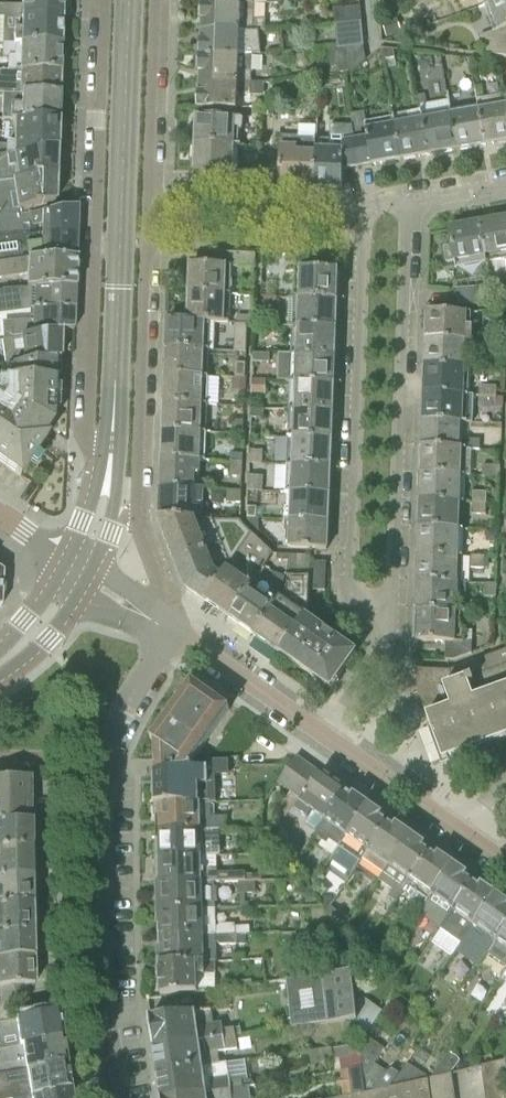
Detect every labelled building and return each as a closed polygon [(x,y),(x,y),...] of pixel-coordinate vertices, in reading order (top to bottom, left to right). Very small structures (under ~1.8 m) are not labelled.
[(62,19),(63,0),(21,0),(21,5),(0,4),(0,17),(4,17),(62,19)] [(505,57),(505,0),(499,0),(489,3),(485,5),(495,32),(480,36),(486,54),(505,57)] [(200,30),(258,31),(266,31),(267,20),(255,19),(255,4),(201,3),(200,30)] [(336,25),(363,23),(361,6),(334,9),(336,25)] [(3,42),(61,43),(62,19),(4,17),(3,42)] [(363,41),(364,41),(363,23),(336,25),(338,48),(339,48),(364,46),(363,41)] [(199,56),(240,56),(240,44),(258,44),(258,31),(200,30),(199,56)] [(1,71),(19,72),(60,74),(61,43),(3,42),(3,57),(1,57),(1,71)] [(354,72),(367,60),(364,46),(339,48),(340,73),(354,72)] [(385,68),(397,66),(396,58),(394,49),(382,48),(384,61),(385,68)] [(198,82),(252,82),(254,55),(240,56),(199,56),(198,82)] [(59,97),(60,74),(19,72),(19,82),(15,82),(15,80),(0,79),(0,93),(5,94),(59,97)] [(197,108),(243,109),(251,109),(251,96),(264,96),(265,82),(252,82),(198,82),(197,108)] [(482,87),(476,88),(478,99),(484,98),(482,87)] [(5,119),(14,120),(58,122),(59,97),(5,94),(5,119)] [(421,106),(429,105),(427,95),(420,96),(421,106)] [(491,97),(492,104),(478,106),(486,146),(505,142),(505,95),(491,97)] [(486,146),(478,106),(451,111),(458,150),(486,146)] [(430,155),(423,116),(422,111),(395,116),(395,118),(403,160),(430,155)] [(430,155),(458,150),(451,111),(423,116),(430,155)] [(196,144),(236,145),(237,118),(198,116),(196,144)] [(360,167),(403,160),(395,118),(366,123),(367,129),(366,130),(368,137),(355,140),(360,167)] [(57,147),(58,122),(14,120),(13,144),(6,144),(6,145),(0,145),(0,157),(57,147)] [(281,188),(315,189),(317,140),(317,139),(283,137),(281,188)] [(344,170),(360,167),(355,140),(343,142),(343,150),(331,149),(331,141),(317,140),(315,189),(343,190),(344,170)] [(247,186),(247,172),(234,172),(236,145),(196,144),(195,171),(219,172),(218,185),(247,186)] [(56,173),(57,147),(0,157),(0,182),(56,173)] [(17,210),(55,204),(56,173),(0,182),(0,218),(18,215),(17,210)] [(78,231),(78,207),(18,215),(0,218),(0,224),(2,232),(42,225),(41,235),(78,231)] [(505,259),(505,220),(480,224),(487,262),(505,259)] [(457,267),(487,262),(480,224),(450,230),(452,246),(445,247),(447,263),(456,261),(457,267)] [(77,256),(78,231),(41,235),(41,245),(27,246),(27,243),(0,247),(0,263),(77,256)] [(190,293),(231,295),(233,268),(256,268),(257,254),(216,252),(216,265),(191,264),(190,293)] [(302,256),(291,255),(290,269),(301,270),(302,256)] [(76,289),(77,256),(0,263),(0,278),(27,274),(26,288),(76,289)] [(301,299),(337,299),(338,271),(303,270),(301,299)] [(33,309),(75,309),(76,289),(26,288),(4,290),(5,303),(6,313),(33,309)] [(456,306),(480,304),(479,288),(455,290),(456,306)] [(189,320),(207,323),(215,324),(230,324),(231,295),(190,293),(189,320)] [(300,326),(336,327),(337,299),(301,299),(289,299),(289,325),(300,326)] [(11,338),(20,336),(32,335),(62,331),(74,330),(75,309),(33,309),(32,319),(10,324),(11,338)] [(427,339),(467,341),(468,313),(428,312),(427,339)] [(245,324),(255,324),(255,316),(237,315),(237,324),(245,324)] [(215,324),(207,323),(189,320),(168,320),(167,348),(206,350),(214,350),(215,324)] [(245,324),(233,325),(233,352),(245,352),(245,324)] [(299,353),(335,355),(336,327),(300,326),(299,353)] [(31,363),(56,359),(61,358),(62,331),(32,335),(20,336),(21,340),(2,342),(5,366),(31,363)] [(482,342),(500,343),(500,332),(482,331),(482,342)] [(426,367),(466,368),(467,341),(427,339),(426,367)] [(481,352),(499,353),(500,343),(482,342),(481,352)] [(166,376),(205,378),(206,350),(167,348),(166,376)] [(282,352),(281,380),(294,381),(295,353),(282,352)] [(298,381),(334,383),(335,355),(299,353),(298,381)] [(269,364),(269,354),(252,354),(252,364),(269,364)] [(31,363),(5,366),(4,406),(0,404),(0,462),(20,476),(41,446),(49,435),(47,433),(54,423),(56,359),(31,363)] [(237,378),(244,378),(244,364),(234,364),(234,378),(237,378)] [(425,394),(465,396),(466,368),(426,367),(425,394)] [(165,405),(204,407),(205,378),(166,376),(165,405)] [(252,379),(252,395),(266,395),(267,380),(252,379)] [(297,409),(333,411),(334,383),(298,381),(297,409)] [(479,397),(497,397),(497,387),(480,385),(479,397)] [(424,422),(461,423),(464,423),(465,396),(425,394),(424,422)] [(479,407),(497,408),(497,397),(479,397),(479,407)] [(164,433),(202,435),(204,407),(165,405),(164,433)] [(251,419),(266,420),(266,409),(251,408),(251,419)] [(295,437),(332,438),(333,411),(297,409),(295,437)] [(234,434),(245,434),(245,420),(234,422),(234,434)] [(423,447),(460,448),(461,423),(424,422),(423,447)] [(163,462),(203,464),(203,461),(201,460),(202,435),(164,433),(163,462)] [(294,465),(331,466),(332,438),(295,437),(294,465)] [(467,440),(467,448),(467,450),(472,450),(481,450),(481,440),(467,440)] [(422,477),(462,478),(462,476),(471,477),(472,450),(467,450),(467,448),(460,448),(423,447),(422,477)] [(232,461),(244,462),(244,453),(231,453),(230,461),(232,461)] [(249,463),(263,464),(263,456),(250,455),(249,463)] [(232,477),(243,477),(244,462),(232,461),(232,477)] [(162,490),(205,492),(205,489),(197,489),(197,473),(202,474),(203,464),(163,462),(162,490)] [(293,493),(329,494),(331,466),(294,465),(293,493)] [(483,477),(500,478),(501,466),(484,465),(483,477)] [(248,491),(263,492),(264,476),(248,476),(248,491)] [(421,504),(461,506),(462,478),(422,477),(421,504)] [(161,519),(199,520),(199,505),(205,506),(205,492),(162,490),(161,519)] [(228,503),(242,504),(242,491),(228,490),(228,503)] [(474,503),(487,504),(487,493),(474,492),(474,503)] [(292,520),(328,522),(329,494),(293,493),(292,520)] [(473,514),(487,515),(487,504),(474,503),(473,514)] [(420,532),(460,533),(461,506),(421,504),(420,532)] [(248,518),(257,518),(257,507),(248,507),(248,518)] [(248,520),(260,531),(260,519),(257,518),(248,518),(248,520)] [(187,589),(207,602),(237,556),(252,533),(243,526),(242,522),(214,521),(199,520),(161,519),(177,560),(187,589)] [(291,548),(327,550),(328,522),(292,520),(291,548)] [(419,559),(459,560),(460,533),(420,532),(419,559)] [(207,602),(231,619),(262,572),(274,554),(252,533),(237,556),(207,602)] [(282,654),(307,618),(309,615),(310,584),(326,585),(327,563),(311,562),(311,556),(289,555),(285,599),(256,637),(282,654)] [(471,568),(485,569),(485,556),(472,556),(471,568)] [(418,587),(459,588),(460,583),(458,583),(459,560),(419,559),(418,587)] [(231,619),(256,637),(285,599),(267,586),(272,578),(262,572),(231,619)] [(485,597),(497,597),(497,584),(485,584),(485,597)] [(417,614),(461,616),(461,612),(466,612),(467,595),(459,595),(459,588),(418,587),(417,614)] [(446,660),(453,661),(473,654),(473,630),(460,629),(461,616),(417,614),(416,641),(447,643),(446,660)] [(332,689),(346,668),(357,653),(307,618),(282,654),(332,689)] [(495,654),(475,662),(455,669),(451,671),(419,670),(418,692),(427,716),(431,728),(430,728),(433,738),(442,761),(505,737),(505,650),(495,654)] [(156,773),(156,775),(193,768),(192,765),(191,765),(194,761),(231,709),(192,682),(151,739),(155,743),(156,759),(159,758),(159,773),(156,773)] [(279,782),(291,791),(310,765),(297,756),(279,782)] [(208,767),(193,768),(156,775),(157,802),(213,802),(212,783),(208,783),(209,776),(230,775),(230,773),(240,773),(240,760),(208,761),(208,767)] [(310,765),(291,791),(304,800),(322,774),(310,765)] [(346,790),(322,774),(304,800),(296,811),(320,828),(346,790)] [(31,822),(30,778),(0,778),(0,823),(31,822)] [(330,840),(341,847),(369,806),(346,790),(320,828),(315,835),(328,844),(330,840)] [(221,828),(225,828),(224,817),(216,817),(215,803),(213,802),(157,802),(158,831),(221,828)] [(361,862),(364,859),(390,821),(369,806),(341,847),(332,859),(353,874),(361,862)] [(364,859),(384,874),(411,835),(390,821),(364,859)] [(32,848),(31,822),(0,823),(0,849),(32,848)] [(158,857),(218,856),(222,856),(221,828),(158,831),(158,857)] [(389,896),(395,901),(431,849),(411,835),(384,874),(380,880),(394,890),(389,896)] [(32,877),(32,848),(0,849),(0,878),(32,877)] [(405,890),(425,904),(452,865),(431,849),(395,901),(397,902),(405,890)] [(159,883),(216,882),(239,881),(245,882),(245,873),(218,873),(218,856),(158,857),(159,883)] [(418,913),(441,929),(474,880),(452,865),(425,904),(418,913)] [(33,904),(32,877),(0,878),(0,905),(33,904)] [(454,956),(467,937),(496,895),(474,880),(441,929),(433,941),(454,956)] [(256,881),(245,882),(239,881),(239,893),(240,893),(246,893),(256,893),(256,881)] [(159,909),(216,908),(216,882),(159,883),(159,909)] [(489,954),(505,927),(505,903),(496,895),(467,937),(480,946),(471,957),(480,963),(487,953),(489,954)] [(33,932),(33,904),(0,905),(0,933),(33,932)] [(160,936),(247,935),(248,935),(248,926),(236,926),(236,924),(221,924),(217,928),(216,908),(159,909),(160,936)] [(489,954),(505,966),(505,927),(489,954)] [(34,958),(33,932),(0,933),(0,960),(34,958)] [(161,962),(217,962),(217,947),(216,947),(216,942),(221,945),(247,945),(247,935),(160,936),(161,962)] [(12,1002),(28,999),(27,985),(35,985),(34,958),(0,960),(0,996),(0,1004),(12,1002)] [(162,996),(199,991),(217,991),(217,975),(217,962),(161,962),(162,996)] [(357,1020),(356,1006),(354,983),(352,972),(287,980),(293,1028),(345,1021),(357,1020)] [(354,983),(356,1006),(363,996),(368,988),(354,983)] [(62,1037),(58,1013),(17,1020),(17,1019),(15,1019),(12,1002),(0,1004),(0,1048),(62,1037)] [(154,1045),(236,1035),(242,1034),(241,1028),(223,1030),(222,1023),(214,1024),(212,1010),(150,1018),(154,1045)] [(158,1072),(220,1064),(217,1052),(238,1049),(236,1035),(154,1045),(158,1072)] [(361,1044),(364,1067),(365,1078),(376,1063),(386,1049),(367,1035),(361,1044)] [(66,1063),(62,1037),(0,1048),(0,1075),(27,1070),(66,1063)] [(453,1073),(462,1060),(450,1051),(431,1078),(453,1073)] [(505,1075),(505,1061),(482,1066),(483,1079),(505,1075)] [(71,1088),(66,1063),(27,1070),(29,1082),(0,1087),(0,1097),(21,1097),(71,1088)] [(243,1088),(242,1081),(231,1083),(228,1063),(220,1064),(158,1072),(161,1097),(169,1097),(243,1088)] [(367,1091),(374,1090),(391,1086),(397,1078),(397,1077),(376,1063),(365,1078),(367,1091)] [(427,1078),(431,1078),(407,1064),(397,1078),(391,1086),(427,1078)] [(366,1092),(367,1091),(365,1078),(364,1067),(350,1070),(354,1094),(362,1093),(366,1092)] [(427,1078),(428,1090),(454,1086),(453,1073),(431,1078),(427,1078)] [(485,1091),(505,1089),(505,1075),(483,1079),(485,1091)] [(427,1078),(391,1086),(374,1090),(376,1097),(429,1097),(427,1078)] [(429,1097),(456,1097),(454,1086),(428,1090),(429,1097)] [(250,1087),(243,1088),(169,1097),(252,1097),(250,1087)] [(71,1088),(21,1097),(72,1097),(71,1088)] [(485,1091),(486,1097),(505,1097),(505,1089),(485,1091)]
